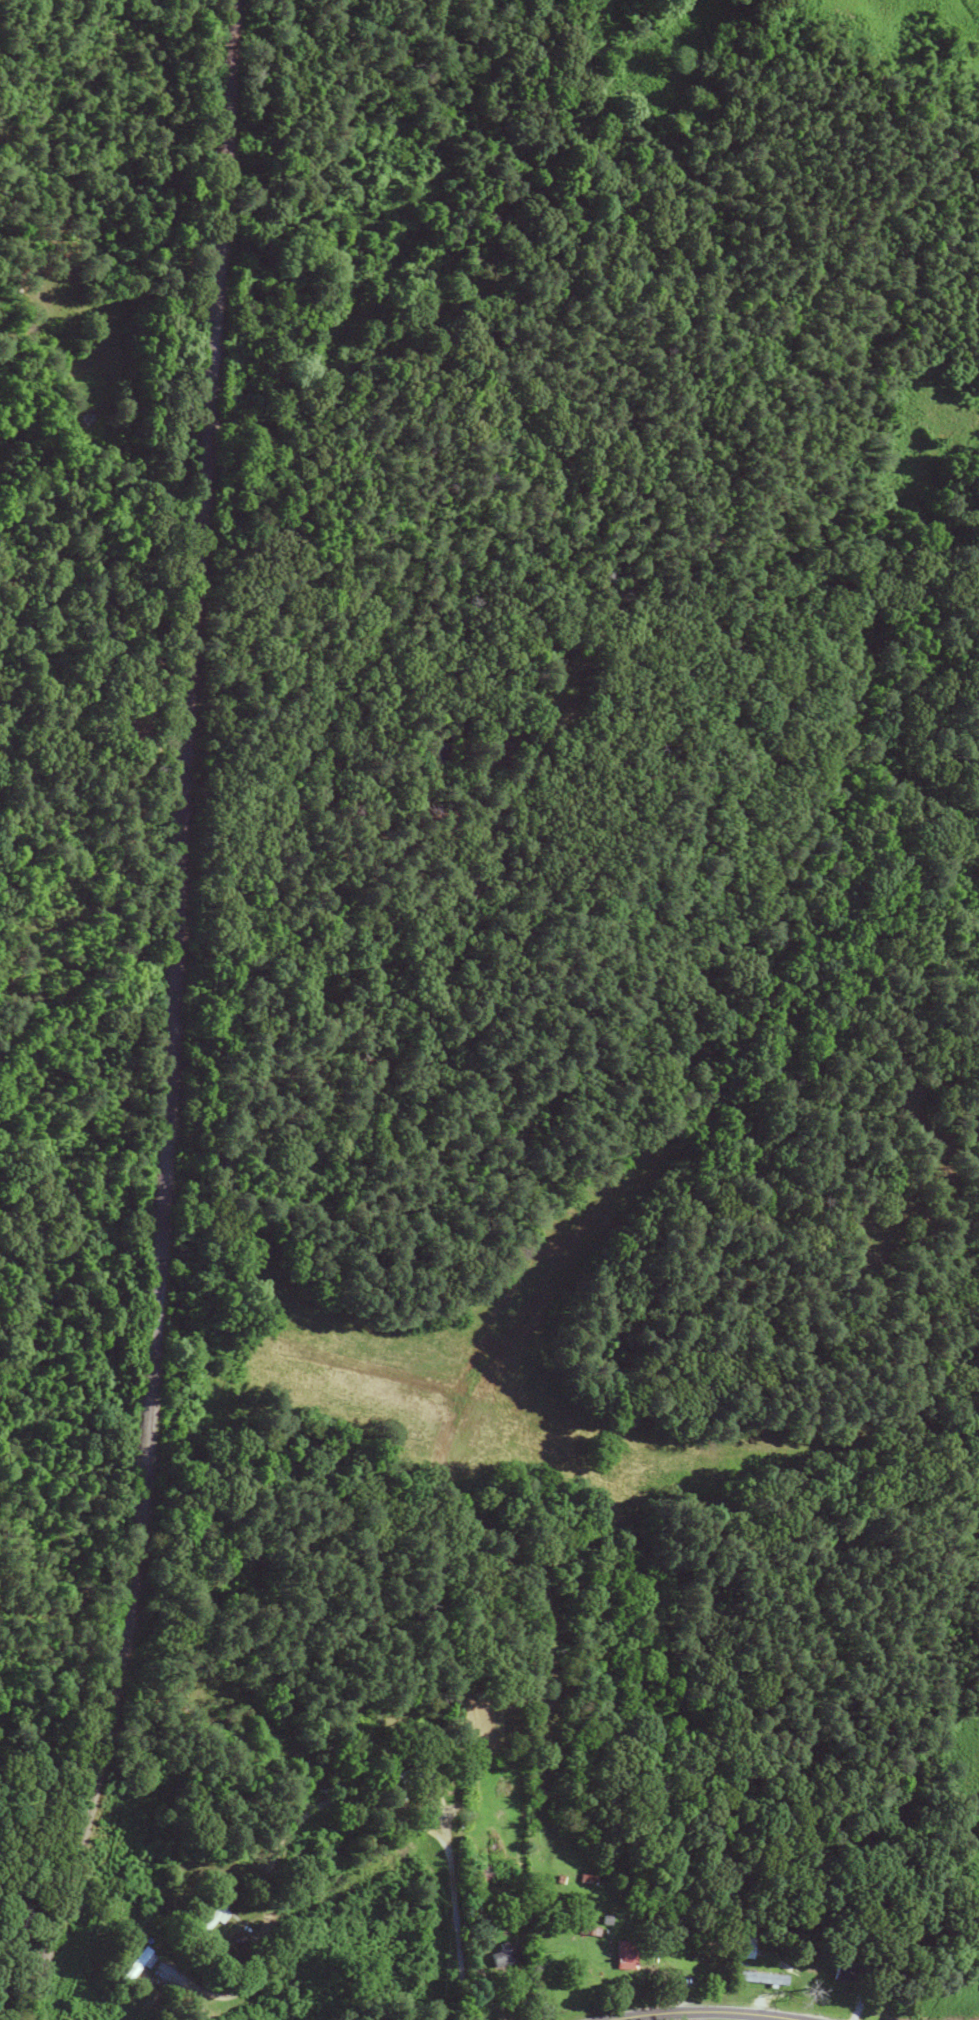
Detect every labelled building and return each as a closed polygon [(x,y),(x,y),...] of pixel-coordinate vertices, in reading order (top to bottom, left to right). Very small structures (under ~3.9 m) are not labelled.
[(611,1970),(632,1970),(632,1941),(611,1941),(611,1970)] [(486,1954),(492,1970),(519,1959),(513,1944),(486,1954)] [(119,1979),(132,1988),(155,1956),(143,1947),(119,1979)] [(783,1976),(735,1973),(734,1982),(783,1985),(783,1976)]
